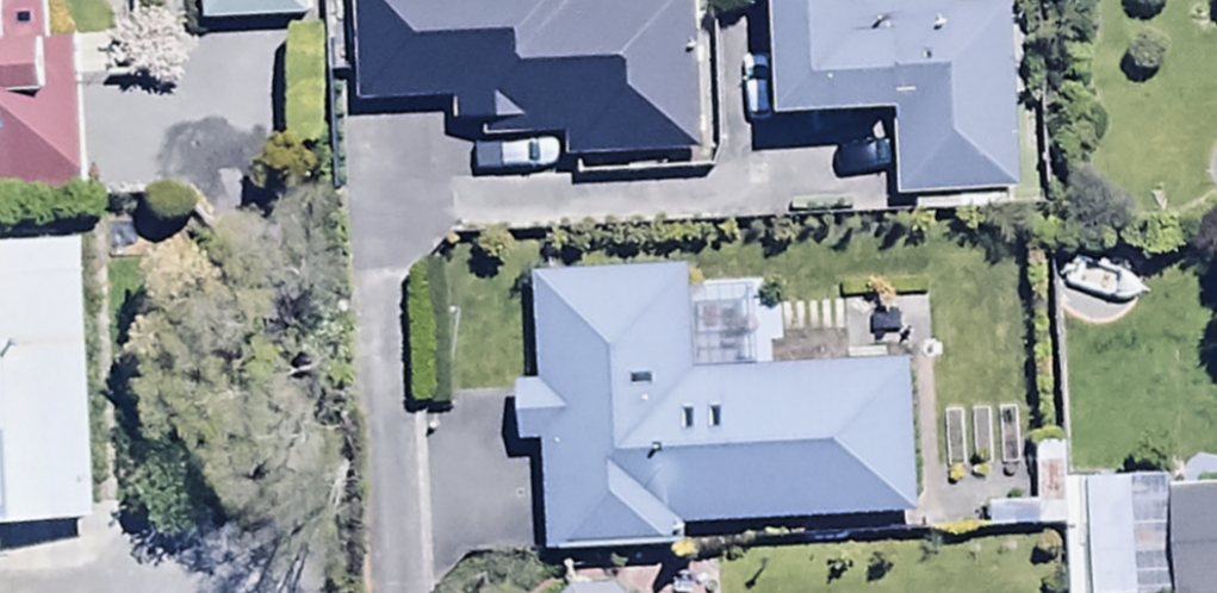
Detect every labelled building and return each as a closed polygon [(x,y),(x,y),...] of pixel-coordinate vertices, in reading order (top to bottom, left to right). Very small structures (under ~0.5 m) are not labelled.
[(80,188),(78,86),(109,86),(109,42),(56,43),(55,0),(0,0),(0,189),(80,188)] [(206,27),(310,23),(309,0),(205,0),(206,27)] [(776,126),(899,122),(902,205),(919,205),(919,218),(1022,215),(1016,10),(961,11),(960,0),(773,0),(776,126)] [(0,254),(0,531),(90,528),(82,251),(0,254)] [(760,296),(691,298),(690,275),(534,283),(538,387),(516,388),(519,449),(544,448),(549,558),(683,552),(682,530),(919,519),(912,369),(762,376),(760,296)] [(926,301),(840,304),(842,357),(928,354),(926,301)] [(1170,592),(1216,592),(1216,490),(1168,492),(1170,592)] [(1064,530),(1065,592),(1120,592),(1119,529),(1064,530)]
